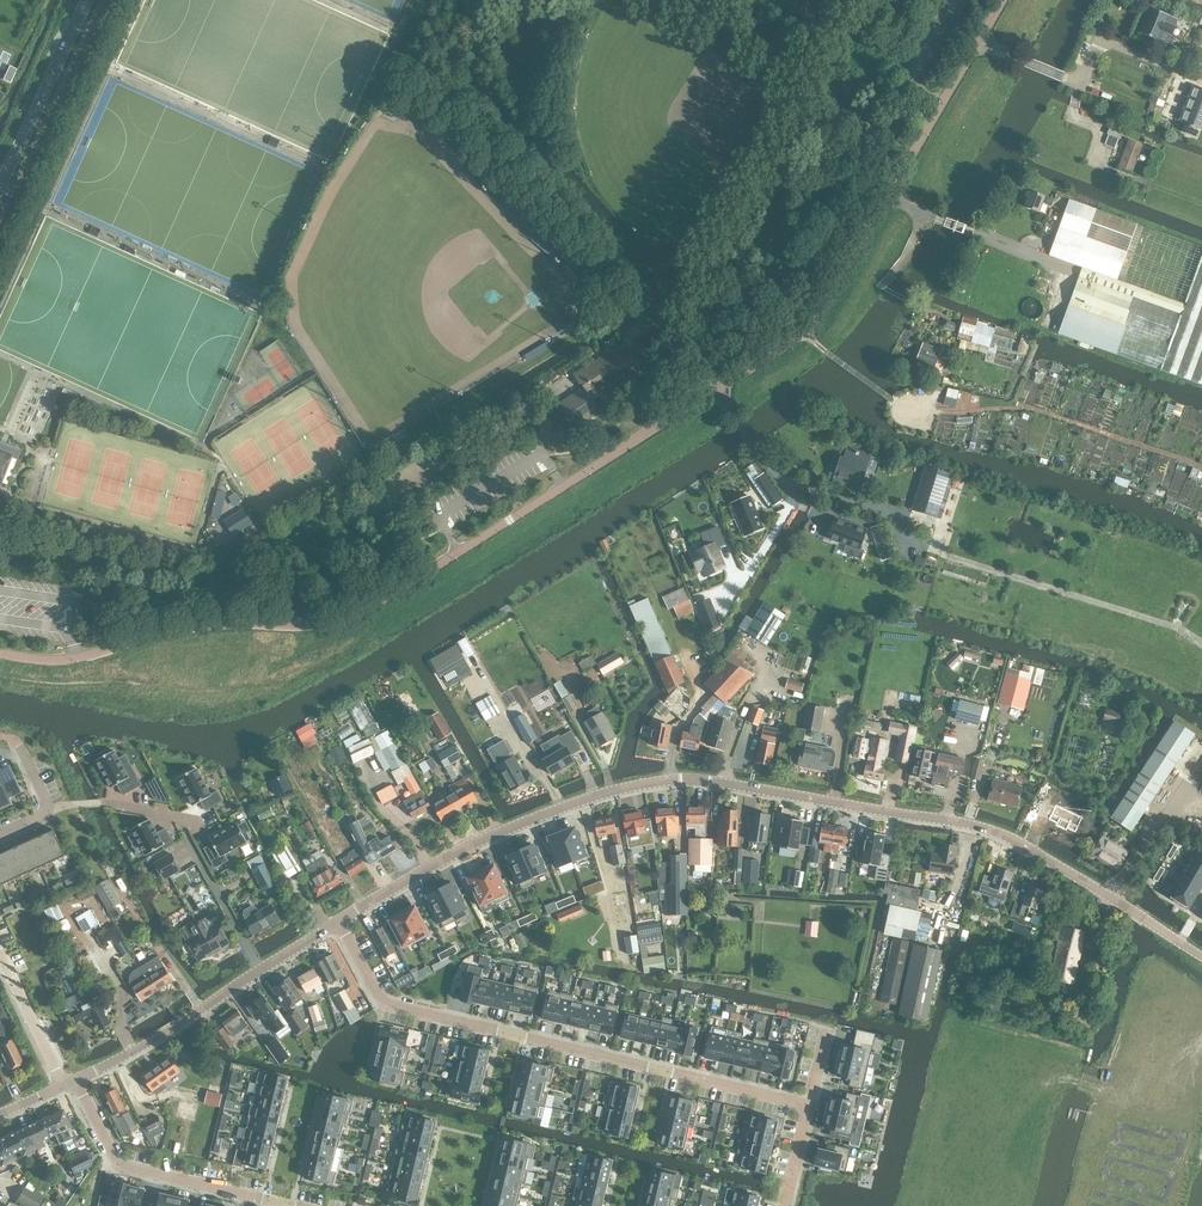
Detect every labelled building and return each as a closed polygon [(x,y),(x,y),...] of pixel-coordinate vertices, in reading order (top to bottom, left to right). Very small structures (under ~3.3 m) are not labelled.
[(1175,26),(1178,19),(1152,8),(1141,33),(1150,37),(1147,44),(1165,51),(1172,35),(1176,26),(1175,26)] [(6,73),(3,80),(10,83),(14,76),(6,73)] [(1198,127),(1201,128),(1201,89),(1195,87),(1182,121),(1198,127)] [(1119,140),(1109,136),(1106,144),(1116,148),(1119,140)] [(1120,166),(1134,171),(1144,145),(1130,140),(1120,166)] [(476,168),(490,181),(496,174),(482,161),(476,168)] [(1039,212),(1043,203),(1052,206),(1054,200),(1030,191),(1025,207),(1039,212)] [(1201,255),(1201,247),(1070,199),(1048,256),(1083,268),(1185,305),(1201,255)] [(1083,268),(1059,333),(1161,370),(1201,384),(1201,255),(1185,305),(1083,268)] [(943,321),(942,324),(944,327),(954,331),(957,324),(947,320),(943,321)] [(962,323),(959,333),(973,337),(976,327),(962,323)] [(973,337),(971,342),(990,347),(991,344),(993,334),(995,328),(976,323),(976,326),(976,327),(973,337)] [(993,334),(991,344),(1011,350),(1013,339),(993,334)] [(946,359),(949,350),(942,348),(941,350),(922,343),(916,362),(942,371),(946,359)] [(598,395),(623,379),(640,368),(628,348),(611,359),(608,354),(573,375),(579,385),(581,384),(584,388),(559,404),(570,420),(578,415),(584,423),(607,409),(598,395)] [(945,403),(956,406),(960,389),(949,386),(945,403)] [(1177,403),(1173,414),(1181,417),(1184,406),(1177,403)] [(835,477),(833,484),(859,492),(870,457),(848,449),(845,460),(841,458),(835,477)] [(3,482),(5,475),(1,474),(6,462),(10,464),(13,457),(9,455),(0,452),(0,481),(3,482)] [(926,465),(912,509),(937,517),(951,473),(926,465)] [(1190,475),(1201,480),(1201,477),(1201,471),(1193,468),(1190,475)] [(764,473),(756,479),(774,506),(782,500),(764,473)] [(1116,476),(1114,483),(1128,488),(1130,481),(1116,476)] [(211,516),(220,518),(227,492),(218,490),(211,516)] [(234,506),(242,501),(236,492),(228,496),(234,506)] [(750,496),(732,504),(746,536),(763,528),(750,496)] [(223,520),(234,536),(254,523),(243,507),(223,520)] [(835,518),(828,538),(860,549),(867,530),(835,518)] [(880,523),(870,527),(881,556),(891,553),(880,523)] [(254,524),(247,529),(251,535),(258,531),(254,524)] [(696,553),(692,555),(698,570),(706,567),(709,574),(724,568),(716,548),(725,545),(718,527),(708,531),(713,542),(706,545),(707,547),(696,552),(696,553)] [(606,538),(600,541),(606,554),(612,551),(606,538)] [(917,556),(915,563),(923,566),(925,558),(917,556)] [(685,587),(663,597),(668,609),(690,600),(685,587)] [(671,651),(648,598),(630,606),(653,659),(671,651)] [(746,632),(746,633),(766,646),(785,617),(765,603),(754,620),(746,632)] [(712,605),(699,611),(707,631),(720,625),(712,605)] [(747,615),(739,628),(746,632),(754,620),(747,615)] [(466,636),(458,640),(464,654),(473,649),(466,636)] [(457,647),(432,661),(440,676),(443,674),(447,683),(470,670),(457,647)] [(1003,668),(1005,659),(966,649),(964,658),(1003,668)] [(947,662),(954,668),(966,657),(960,651),(947,662)] [(619,653),(597,665),(603,676),(625,664),(619,653)] [(673,656),(655,663),(670,697),(678,688),(676,686),(684,682),(673,656)] [(804,656),(800,670),(808,672),(812,659),(804,656)] [(704,705),(702,708),(703,710),(694,720),(691,734),(683,733),(681,748),(698,751),(701,736),(707,737),(713,716),(753,675),(725,661),(704,684),(714,694),(704,705)] [(1006,673),(998,703),(1023,710),(1031,680),(1006,673)] [(788,679),(786,688),(802,693),(804,683),(788,679)] [(561,681),(554,684),(562,699),(569,695),(561,681)] [(476,683),(454,696),(461,709),(483,696),(476,683)] [(865,693),(861,712),(869,714),(873,695),(865,693)] [(570,695),(563,699),(570,714),(578,710),(570,695)] [(476,704),(486,721),(500,712),(490,696),(476,704)] [(362,698),(347,706),(361,731),(376,723),(362,698)] [(960,700),(955,719),(978,725),(983,706),(960,700)] [(400,705),(399,708),(401,712),(405,714),(409,712),(410,708),(407,704),(404,702),(400,705)] [(754,704),(748,720),(760,724),(766,708),(754,704)] [(808,705),(803,729),(820,732),(824,709),(808,705)] [(1104,723),(1121,724),(1123,709),(1105,708),(1104,723)] [(715,717),(707,744),(724,749),(732,722),(735,713),(721,709),(715,717)] [(438,711),(426,718),(438,740),(451,733),(438,711)] [(615,737),(608,724),(602,713),(586,723),(599,746),(615,737)] [(537,739),(529,724),(523,714),(513,720),(528,744),(537,739)] [(863,719),(862,726),(880,729),(881,723),(863,719)] [(311,723),(296,731),(306,749),(317,743),(312,736),(317,733),(311,723)] [(1175,723),(1174,724),(1112,818),(1132,832),(1196,736),(1175,723)] [(376,724),(363,730),(367,738),(380,731),(376,724)] [(660,747),(667,748),(671,727),(654,724),(653,731),(651,730),(649,738),(651,739),(650,745),(653,745),(654,747),(656,748),(658,748),(660,747)] [(916,729),(891,724),(889,733),(901,736),(896,761),(909,764),(916,729)] [(385,728),(369,737),(376,753),(386,770),(389,768),(391,772),(405,764),(385,728)] [(1036,730),(1034,737),(1041,738),(1042,732),(1036,730)] [(549,741),(540,746),(547,759),(543,761),(551,775),(574,762),(571,756),(581,751),(570,731),(560,737),(559,735),(549,741)] [(347,745),(362,740),(360,733),(344,738),(347,745)] [(770,766),(775,745),(774,744),(775,738),(768,736),(766,743),(761,742),(756,763),(770,766)] [(346,748),(354,763),(376,753),(369,737),(346,748)] [(872,739),(870,749),(866,748),(867,740),(856,738),(853,756),(864,759),(865,753),(869,754),(867,767),(866,767),(865,776),(882,780),(884,771),(883,771),(888,742),(872,739)] [(514,757),(503,764),(500,759),(511,753),(504,740),(487,749),(494,762),(496,761),(499,766),(497,767),(510,791),(527,782),(514,757)] [(806,744),(805,750),(801,749),(798,766),(826,772),(827,765),(833,767),(835,756),(835,754),(834,752),(833,750),(831,749),(806,744)] [(342,745),(329,749),(334,766),(347,762),(342,745)] [(444,768),(461,758),(454,746),(437,755),(444,768)] [(965,760),(939,754),(917,749),(911,775),(912,775),(912,776),(919,778),(920,776),(932,779),(931,785),(946,789),(949,777),(950,778),(954,775),(955,774),(961,775),(965,760)] [(129,777),(114,751),(109,754),(108,751),(100,755),(101,758),(96,761),(111,788),(118,784),(123,795),(142,785),(136,774),(129,777)] [(979,780),(983,762),(974,760),(970,778),(979,780)] [(426,761),(419,764),(424,773),(430,769),(426,761)] [(455,767),(460,775),(470,770),(465,761),(455,767)] [(397,782),(402,779),(411,774),(405,764),(391,772),(397,782)] [(16,779),(10,766),(0,771),(0,787),(16,779)] [(211,795),(197,769),(178,778),(193,806),(201,801),(206,810),(223,801),(218,791),(211,795)] [(409,799),(404,802),(414,819),(430,809),(411,774),(402,779),(410,793),(406,795),(409,799)] [(285,775),(271,782),(277,795),(291,788),(285,775)] [(16,779),(0,787),(0,810),(12,805),(9,798),(22,792),(16,779)] [(477,801),(464,779),(459,782),(454,784),(458,791),(454,793),(464,809),(477,801)] [(1021,786),(1005,782),(1004,784),(993,781),(988,799),(1001,803),(1001,802),(1006,803),(1006,804),(1016,806),(1021,786)] [(1045,783),(1038,797),(1047,802),(1054,787),(1045,783)] [(158,784),(149,789),(155,800),(169,803),(158,784)] [(452,815),(464,809),(454,793),(458,791),(454,784),(448,787),(452,794),(446,797),(443,799),(452,815)] [(377,793),(383,804),(397,796),(391,785),(377,793)] [(442,821),(452,815),(443,799),(446,797),(443,791),(437,794),(441,800),(433,805),(442,821)] [(290,795),(282,799),(286,807),(294,803),(290,795)] [(270,805),(256,811),(261,821),(274,816),(275,815),(270,805)] [(1056,805),(1049,819),(1057,823),(1056,825),(1066,831),(1067,828),(1075,832),(1082,818),(1056,805)] [(705,823),(706,823),(706,809),(694,810),(694,808),(689,808),(688,810),(686,810),(687,829),(695,828),(696,837),(689,837),(689,864),(712,863),(712,837),(705,837),(705,823)] [(676,833),(680,832),(678,819),(675,820),(675,810),(655,812),(656,825),(657,825),(658,837),(677,835),(676,833)] [(719,846),(730,847),(735,847),(736,832),(737,811),(724,810),(724,817),(720,816),(719,839),(719,846)] [(626,830),(627,829),(628,836),(635,835),(636,842),(638,846),(641,848),(645,848),(649,848),(645,826),(643,813),(624,817),(626,830)] [(752,814),(748,841),(766,843),(769,816),(752,814)] [(783,818),(779,847),(798,850),(799,844),(807,845),(810,829),(802,827),(803,821),(783,818)] [(174,844),(166,829),(158,834),(150,819),(132,829),(134,835),(129,837),(135,847),(140,844),(146,856),(163,846),(165,849),(174,844)] [(613,866),(625,864),(619,831),(616,831),(613,819),(595,822),(597,835),(612,832),(615,846),(610,847),(613,866)] [(379,860),(371,846),(365,837),(357,821),(348,826),(356,843),(370,865),(372,864),(373,865),(378,862),(377,861),(379,860)] [(370,822),(361,828),(366,837),(371,846),(379,860),(395,850),(388,838),(379,843),(374,834),(376,832),(370,822)] [(224,854),(247,842),(237,824),(210,838),(213,844),(205,849),(215,868),(228,861),(224,854)] [(831,853),(835,827),(822,825),(819,842),(825,843),(824,852),(831,853)] [(848,829),(835,827),(831,853),(838,854),(839,846),(845,847),(848,829)] [(563,833),(562,834),(573,862),(587,856),(579,834),(575,836),(573,830),(571,830),(570,828),(562,831),(563,833)] [(47,833),(0,854),(0,886),(66,856),(54,830),(47,833)] [(554,844),(550,845),(559,867),(573,862),(562,834),(561,834),(560,832),(552,835),(553,837),(551,838),(554,844)] [(866,832),(860,864),(877,866),(875,879),(886,881),(890,855),(882,854),(885,835),(866,832)] [(1092,855),(1117,870),(1128,853),(1113,844),(1111,847),(1102,841),(1103,838),(1092,855)] [(522,850),(520,850),(532,878),(533,878),(546,872),(537,850),(533,852),(531,846),(529,846),(528,844),(520,847),(522,850)] [(932,854),(929,871),(953,875),(958,847),(941,844),(940,855),(932,854)] [(286,847),(273,854),(272,855),(274,860),(286,880),(300,871),(286,847)] [(512,861),(509,862),(518,884),(520,883),(522,889),(535,883),(533,878),(532,878),(520,850),(519,851),(518,848),(510,852),(511,854),(510,855),(512,861)] [(735,849),(733,871),(741,872),(742,850),(735,849)] [(817,865),(820,851),(811,849),(809,863),(817,865)] [(1188,861),(1201,870),(1201,854),(1194,850),(1188,861)] [(350,877),(364,868),(353,851),(347,855),(347,856),(340,861),(350,877)] [(160,871),(177,861),(172,853),(155,863),(160,871)] [(316,853),(309,858),(329,890),(342,883),(335,872),(334,873),(332,869),(328,871),(316,853)] [(258,856),(245,863),(250,871),(263,864),(258,856)] [(849,857),(842,856),(840,873),(847,874),(849,857)] [(309,858),(302,862),(313,880),(308,883),(311,887),(310,888),(316,898),(329,890),(309,858)] [(687,915),(687,858),(671,858),(671,863),(656,863),(658,885),(660,900),(665,900),(665,915),(687,915)] [(744,860),(743,883),(757,884),(758,861),(744,860)] [(181,870),(177,861),(160,871),(165,879),(181,870)] [(1181,873),(1182,874),(1183,874),(1201,885),(1201,870),(1188,861),(1181,873)] [(141,862),(134,866),(139,874),(142,872),(144,867),(141,862)] [(250,871),(262,892),(274,885),(263,864),(250,871)] [(491,867),(481,872),(494,899),(493,899),(496,904),(509,898),(506,893),(508,892),(498,871),(494,873),(491,867)] [(1004,901),(1013,873),(998,868),(994,880),(985,876),(979,893),(1004,901)] [(802,872),(793,871),(790,885),(800,887),(802,872)] [(473,883),(470,884),(480,905),(493,899),(494,899),(481,872),(471,877),(473,883)] [(1176,885),(1195,896),(1201,886),(1201,885),(1183,874),(1182,874),(1176,885)] [(75,877),(66,881),(68,885),(77,881),(75,877)] [(118,904),(121,903),(107,880),(95,888),(109,910),(114,919),(123,914),(118,904)] [(62,882),(53,887),(55,891),(64,887),(62,882)] [(447,882),(440,886),(441,889),(440,889),(456,921),(468,915),(466,910),(467,909),(456,888),(453,890),(450,884),(448,885),(447,882)] [(884,934),(900,938),(903,927),(917,930),(919,921),(921,913),(916,912),(920,891),(885,883),(883,894),(888,895),(886,905),(890,906),(884,934)] [(1176,885),(1169,896),(1188,908),(1195,896),(1176,885)] [(590,886),(583,889),(587,897),(593,895),(590,886)] [(100,899),(93,887),(88,890),(95,902),(100,899)] [(432,900),(429,902),(440,923),(441,922),(444,927),(456,921),(440,889),(439,890),(437,887),(430,891),(431,894),(429,894),(432,900)] [(1025,921),(1030,907),(1037,910),(1043,892),(1029,887),(1023,905),(1015,902),(1011,916),(1025,921)] [(50,888),(41,892),(43,897),(52,893),(50,888)] [(924,889),(922,899),(936,901),(937,892),(924,889)] [(38,894),(29,898),(31,902),(40,898),(38,894)] [(573,896),(565,899),(567,906),(576,902),(573,896)] [(25,899),(16,904),(18,908),(27,904),(25,899)] [(565,899),(556,903),(559,910),(567,906),(565,899)] [(555,901),(545,906),(548,914),(559,910),(556,903),(555,901)] [(58,904),(45,910),(51,924),(65,917),(58,904)] [(580,904),(557,914),(560,922),(584,912),(580,904)] [(15,910),(13,905),(4,909),(6,914),(15,910)] [(270,906),(259,912),(256,908),(252,907),(245,911),(244,915),(247,919),(246,920),(254,934),(278,921),(270,906)] [(412,908),(402,913),(416,940),(430,933),(419,912),(415,914),(412,908)] [(91,909),(76,918),(85,933),(100,924),(91,909)] [(535,912),(526,916),(529,923),(538,919),(535,912)] [(166,913),(161,916),(166,925),(171,922),(166,913)] [(395,925),(392,926),(403,947),(416,940),(402,913),(392,919),(395,925)] [(921,913),(919,921),(931,924),(933,915),(921,913)] [(1033,915),(1031,923),(1038,925),(1041,918),(1033,915)] [(526,916),(517,920),(520,927),(529,923),(526,916)] [(663,919),(668,969),(674,968),(669,924),(678,924),(677,918),(663,919)] [(206,919),(198,923),(215,952),(230,943),(218,922),(211,927),(206,919)] [(67,920),(57,925),(60,932),(71,927),(67,920)] [(806,921),(805,935),(818,937),(819,922),(806,921)] [(919,921),(917,930),(929,933),(931,924),(919,921)] [(1015,922),(1012,931),(1030,936),(1032,928),(1015,922)] [(215,952),(198,923),(191,927),(189,924),(181,929),(188,943),(186,944),(184,946),(184,948),(184,951),(186,953),(189,953),(191,953),(193,951),(199,961),(215,952)] [(637,927),(645,973),(666,970),(664,955),(648,957),(646,944),(663,941),(660,923),(637,927)] [(903,927),(900,938),(915,941),(915,939),(917,930),(903,927)] [(384,958),(395,952),(382,928),(371,934),(384,958)] [(1074,985),(1081,951),(1082,947),(1084,933),(1062,928),(1058,942),(1059,942),(1051,980),(1074,985)] [(492,929),(486,932),(490,941),(497,938),(492,929)] [(117,930),(101,939),(105,945),(121,937),(117,930)] [(917,930),(915,939),(927,942),(929,933),(917,930)] [(486,932),(480,936),(484,944),(490,941),(486,932)] [(522,933),(515,936),(520,949),(527,946),(522,933)] [(636,936),(624,938),(627,954),(639,953),(636,936)] [(497,938),(490,941),(493,947),(500,944),(497,938)] [(898,1006),(910,943),(893,939),(880,1002),(898,1006)] [(125,941),(118,945),(124,955),(131,951),(125,941)] [(913,945),(899,1015),(927,1021),(942,951),(913,945)] [(455,946),(446,950),(450,956),(458,952),(455,946)] [(446,950),(438,955),(441,961),(450,956),(446,950)] [(611,950),(603,951),(604,961),(611,960),(611,950)] [(153,960),(142,967),(157,991),(173,981),(158,957),(154,951),(149,954),(153,960)] [(345,976),(333,954),(318,962),(330,984),(345,976)] [(131,978),(130,980),(130,981),(131,983),(132,985),(133,987),(141,1001),(157,991),(148,978),(142,967),(135,972),(133,973),(132,974),(131,976),(131,978)] [(417,967),(411,971),(415,979),(421,976),(417,967)] [(313,969),(298,978),(306,993),(322,984),(313,969)] [(410,973),(395,981),(399,988),(414,979),(410,973)] [(481,979),(482,978),(468,974),(466,984),(464,983),(462,991),(464,992),(462,1001),(475,1004),(476,1002),(475,1002),(481,979)] [(287,1009),(302,999),(289,979),(273,990),(287,1009)] [(486,1005),(492,982),(481,979),(475,1002),(476,1002),(486,1005)] [(75,1022),(77,1021),(80,1021),(85,1018),(86,1016),(91,1013),(99,1030),(110,1024),(95,995),(106,990),(101,981),(63,1000),(75,1022)] [(526,986),(527,986),(527,984),(515,981),(514,987),(509,1010),(520,1013),(526,986)] [(498,1007),(503,984),(492,982),(486,1005),(498,1007)] [(514,987),(503,984),(498,1007),(509,1010),(514,987)] [(538,988),(527,986),(526,986),(520,1013),(532,1015),(538,988)] [(343,1013),(353,1007),(344,990),(334,996),(343,1013)] [(562,994),(561,994),(549,991),(546,1002),(544,1002),(542,1010),(544,1010),(542,1018),(555,1021),(562,994)] [(572,1001),(574,995),(562,993),(561,994),(562,994),(555,1021),(567,1024),(572,1001)] [(104,996),(103,1001),(107,1004),(109,1003),(112,1002),(112,997),(109,994),(106,995),(104,996)] [(249,1006),(247,1008),(256,1020),(263,1016),(275,1033),(288,1024),(279,1010),(275,1013),(264,996),(257,1001),(255,999),(248,1004),(249,1006)] [(995,996),(992,1008),(1000,1010),(1003,998),(995,996)] [(594,1006),(595,1006),(596,1002),(584,999),(583,1003),(583,1004),(578,1026),(589,1029),(594,1006)] [(583,1004),(583,1003),(572,1001),(567,1024),(578,1026),(583,1004)] [(1,1033),(0,1033),(0,1054),(8,1070),(21,1063),(11,1040),(10,1040),(6,1031),(12,1028),(7,1018),(0,1003),(0,1031),(1,1033)] [(612,1034),(618,1006),(606,1003),(605,1009),(600,1032),(612,1034)] [(322,1020),(317,1005),(308,1007),(313,1023),(322,1020)] [(605,1009),(595,1006),(594,1006),(589,1029),(600,1032),(605,1009)] [(237,1010),(222,1021),(233,1037),(248,1026),(237,1010)] [(286,1019),(289,1024),(297,1034),(308,1027),(297,1011),(286,1019)] [(634,1040),(640,1017),(627,1014),(625,1021),(623,1021),(621,1029),(623,1029),(621,1037),(634,1040)] [(645,1043),(651,1020),(640,1017),(634,1040),(645,1043)] [(673,1025),(674,1025),(675,1020),(663,1017),(661,1022),(662,1022),(656,1045),(668,1048),(673,1025)] [(322,1020),(313,1023),(316,1032),(327,1028),(325,1019),(322,1020)] [(662,1022),(661,1022),(651,1020),(645,1043),(656,1045),(662,1022)] [(684,1028),(674,1025),(673,1025),(668,1048),(678,1050),(679,1051),(684,1028)] [(695,1047),(697,1039),(695,1038),(698,1029),(684,1026),(684,1028),(679,1051),(678,1050),(678,1053),(691,1056),(694,1047),(695,1047)] [(378,1041),(380,1041),(405,1047),(405,1046),(408,1034),(399,1031),(400,1030),(391,1028),(391,1029),(382,1027),(378,1041)] [(712,1027),(705,1057),(719,1061),(725,1036),(727,1030),(712,1027)] [(234,1044),(223,1029),(215,1035),(226,1050),(234,1044)] [(868,1067),(876,1034),(857,1030),(853,1047),(843,1045),(842,1050),(840,1050),(837,1059),(868,1067)] [(733,1064),(739,1039),(725,1036),(719,1061),(733,1064)] [(276,1038),(266,1045),(271,1052),(279,1064),(290,1057),(276,1038)] [(761,1071),(768,1042),(754,1038),(753,1042),(747,1067),(761,1071)] [(753,1042),(739,1039),(733,1064),(747,1067),(753,1042)] [(894,1039),(893,1048),(901,1050),(903,1041),(894,1039)] [(411,1048),(405,1046),(405,1047),(380,1041),(377,1053),(402,1059),(402,1060),(408,1061),(411,1048)] [(781,1049),(782,1049),(783,1045),(768,1042),(761,1071),(775,1074),(781,1049)] [(457,1058),(461,1059),(486,1065),(489,1052),(460,1045),(457,1058)] [(792,1070),(794,1062),(792,1062),(794,1052),(782,1049),(781,1049),(775,1074),(774,1076),(788,1079),(790,1070),(792,1070)] [(271,1052),(268,1061),(279,1064),(271,1052)] [(399,1071),(402,1060),(402,1059),(377,1053),(374,1066),(399,1072),(399,1071)] [(169,1058),(143,1077),(152,1091),(153,1090),(156,1095),(167,1088),(163,1083),(179,1072),(169,1058)] [(483,1077),(486,1065),(461,1059),(458,1071),(483,1077)] [(863,1090),(868,1067),(837,1059),(835,1069),(837,1070),(836,1075),(850,1079),(848,1086),(863,1090)] [(524,1061),(521,1074),(546,1080),(546,1081),(551,1082),(554,1068),(540,1065),(540,1063),(532,1061),(532,1063),(524,1061)] [(405,1073),(399,1071),(399,1072),(374,1066),(371,1079),(402,1086),(405,1073)] [(480,1090),(480,1089),(483,1077),(458,1071),(454,1070),(451,1083),(480,1090)] [(259,1072),(256,1083),(285,1090),(288,1078),(259,1072)] [(543,1093),(543,1092),(546,1081),(546,1080),(521,1074),(518,1087),(543,1093)] [(608,1095),(613,1096),(613,1095),(636,1101),(639,1088),(631,1087),(632,1085),(624,1083),(623,1085),(611,1082),(608,1095)] [(282,1101),(285,1090),(256,1083),(254,1094),(282,1101)] [(482,1090),(480,1089),(480,1090),(451,1083),(448,1096),(461,1099),(461,1101),(469,1103),(469,1101),(479,1103),(482,1090)] [(548,1094),(543,1092),(543,1093),(518,1087),(515,1099),(540,1105),(540,1106),(545,1107),(548,1094)] [(128,1112),(126,1113),(124,1109),(125,1109),(115,1090),(104,1095),(114,1114),(111,1116),(122,1137),(137,1130),(128,1112)] [(208,1090),(205,1104),(220,1107),(223,1094),(208,1090)] [(856,1119),(861,1096),(847,1093),(845,1100),(831,1097),(830,1102),(827,1102),(825,1111),(856,1119)] [(279,1112),(282,1101),(254,1094),(254,1095),(255,1095),(253,1105),(251,1105),(251,1106),(279,1112)] [(326,1094),(323,1106),(351,1113),(354,1101),(326,1094)] [(633,1113),(636,1101),(613,1095),(613,1096),(610,1107),(633,1113)] [(671,1096),(669,1109),(696,1115),(698,1103),(687,1100),(688,1098),(680,1096),(679,1098),(671,1096)] [(195,1120),(200,1103),(180,1098),(176,1115),(195,1120)] [(515,1099),(512,1112),(514,1113),(514,1115),(514,1116),(527,1119),(527,1118),(528,1116),(542,1120),(545,1107),(540,1106),(540,1105),(515,1099)] [(234,1102),(232,1101),(227,1100),(225,1107),(232,1109),(234,1102)] [(714,1102),(712,1111),(714,1111),(719,1113),(721,1104),(714,1102)] [(406,1113),(418,1115),(419,1107),(408,1105),(406,1113)] [(630,1125),(633,1113),(610,1107),(605,1105),(602,1118),(607,1120),(608,1119),(630,1125)] [(277,1124),(279,1112),(251,1106),(249,1117),(277,1124)] [(351,1114),(351,1113),(323,1106),(320,1118),(347,1125),(350,1113),(351,1114)] [(697,1115),(696,1115),(669,1109),(666,1120),(689,1126),(688,1126),(694,1128),(697,1115)] [(66,1129),(70,1127),(62,1110),(52,1114),(56,1124),(52,1126),(53,1128),(54,1127),(57,1133),(54,1134),(58,1144),(61,1143),(65,1152),(77,1146),(73,1138),(71,1139),(66,1129)] [(850,1142),(856,1119),(825,1111),(823,1121),(825,1122),(824,1127),(838,1131),(836,1138),(850,1142)] [(56,1124),(52,1114),(39,1120),(47,1137),(54,1134),(57,1133),(54,1127),(53,1128),(52,1126),(56,1124)] [(177,1118),(171,1145),(191,1149),(194,1137),(205,1140),(209,1126),(211,1117),(199,1114),(197,1122),(177,1118)] [(405,1115),(402,1128),(432,1135),(436,1122),(405,1115)] [(140,1124),(148,1139),(152,1146),(158,1144),(154,1136),(165,1131),(157,1116),(140,1124)] [(752,1116),(749,1128),(749,1129),(774,1135),(777,1121),(770,1120),(770,1118),(762,1116),(761,1118),(752,1116)] [(274,1135),(277,1124),(249,1117),(248,1117),(250,1118),(247,1128),(246,1127),(246,1128),(274,1135)] [(347,1125),(320,1118),(317,1130),(340,1136),(343,1124),(347,1125)] [(627,1137),(630,1125),(608,1119),(607,1120),(605,1131),(613,1133),(612,1135),(620,1137),(621,1135),(627,1137)] [(47,1137),(39,1120),(25,1126),(33,1145),(35,1144),(37,1149),(43,1146),(41,1140),(47,1137)] [(686,1138),(688,1126),(689,1126),(666,1120),(663,1132),(686,1138)] [(33,1145),(25,1126),(14,1132),(20,1143),(17,1144),(19,1150),(22,1156),(28,1153),(33,1165),(42,1161),(37,1149),(35,1144),(33,1145)] [(771,1147),(774,1135),(749,1129),(749,1128),(744,1127),(741,1140),(771,1147)] [(271,1146),(274,1135),(246,1128),(243,1139),(271,1146)] [(429,1148),(432,1135),(402,1128),(403,1129),(400,1140),(399,1140),(429,1148)] [(337,1147),(340,1136),(317,1130),(314,1142),(337,1147)] [(14,1132),(0,1138),(0,1141),(4,1150),(6,1149),(9,1156),(6,1157),(8,1162),(16,1159),(13,1153),(19,1150),(17,1144),(20,1143),(14,1132)] [(683,1150),(686,1138),(663,1132),(660,1145),(668,1147),(667,1148),(675,1150),(676,1148),(683,1150)] [(269,1157),(271,1146),(243,1139),(241,1150),(269,1157)] [(506,1139),(502,1152),(533,1159),(536,1146),(506,1139)] [(426,1160),(429,1148),(399,1140),(396,1153),(426,1160)] [(768,1160),(771,1147),(741,1140),(738,1152),(768,1160)] [(0,1141),(0,1169),(9,1165),(8,1162),(6,1157),(9,1156),(6,1149),(4,1150),(0,1141)] [(334,1159),(337,1147),(314,1142),(311,1154),(334,1159)] [(845,1172),(851,1149),(835,1145),(833,1152),(819,1149),(818,1152),(816,1151),(813,1161),(815,1162),(815,1165),(821,1166),(821,1169),(831,1171),(832,1169),(845,1172)] [(266,1169),(269,1157),(241,1150),(240,1151),(246,1152),(243,1163),(251,1165),(250,1167),(258,1168),(258,1167),(266,1169)] [(92,1151),(85,1154),(88,1160),(93,1154),(92,1151)] [(533,1159),(502,1152),(499,1164),(528,1171),(529,1171),(524,1170),(527,1158),(533,1159)] [(765,1173),(768,1160),(738,1152),(735,1165),(765,1173)] [(423,1173),(426,1160),(396,1153),(393,1165),(423,1173)] [(90,1164),(88,1160),(85,1154),(68,1162),(73,1173),(90,1164)] [(331,1171),(334,1159),(311,1154),(309,1166),(337,1172),(331,1171)] [(701,1154),(699,1162),(706,1164),(708,1156),(703,1155),(701,1154)] [(589,1155),(586,1167),(609,1172),(612,1161),(589,1155)] [(525,1184),(528,1171),(499,1164),(496,1177),(525,1184)] [(15,1165),(11,1169),(15,1173),(19,1170),(15,1165)] [(420,1185),(423,1173),(393,1165),(393,1166),(398,1167),(396,1179),(420,1185)] [(334,1185),(337,1172),(309,1166),(306,1178),(334,1185)] [(606,1183),(609,1172),(586,1167),(583,1178),(606,1183)] [(654,1171),(651,1182),(679,1189),(674,1187),(677,1176),(654,1171)] [(47,1172),(36,1177),(40,1187),(52,1181),(47,1172)] [(525,1184),(496,1177),(493,1189),(518,1195),(521,1183),(525,1184)] [(604,1195),(606,1183),(583,1178),(581,1189),(575,1187),(575,1188),(604,1195)] [(418,1197),(420,1185),(396,1179),(393,1192),(419,1198),(418,1197)] [(131,1185),(118,1182),(115,1191),(113,1191),(111,1198),(114,1199),(112,1205),(126,1205),(131,1185)] [(677,1200),(679,1189),(651,1182),(648,1193),(677,1200)] [(131,1185),(126,1205),(149,1205),(149,1203),(142,1202),(145,1190),(140,1189),(141,1187),(131,1185)] [(24,1188),(16,1201),(25,1205),(37,1205),(41,1199),(24,1188)] [(601,1205),(604,1195),(575,1188),(573,1199),(601,1205)] [(518,1195),(493,1189),(490,1202),(508,1205),(516,1205),(518,1195)] [(731,1204),(739,1205),(757,1205),(759,1197),(734,1191),(731,1204)] [(419,1198),(393,1192),(389,1205),(394,1205),(417,1205),(419,1198)] [(176,1196),(167,1193),(166,1195),(161,1194),(159,1205),(152,1204),(151,1205),(173,1205),(176,1196)] [(677,1200),(648,1193),(646,1205),(652,1205),(669,1205),(671,1199),(677,1201),(677,1200)] [(54,1204),(58,1205),(64,1205),(67,1201),(59,1196),(54,1204)] [(101,1196),(100,1197),(101,1197),(99,1205),(106,1205),(108,1199),(108,1198),(101,1196)] [(176,1196),(173,1205),(188,1205),(189,1201),(185,1199),(185,1198),(176,1196)] [(367,1198),(360,1196),(358,1203),(365,1205),(367,1198)]
